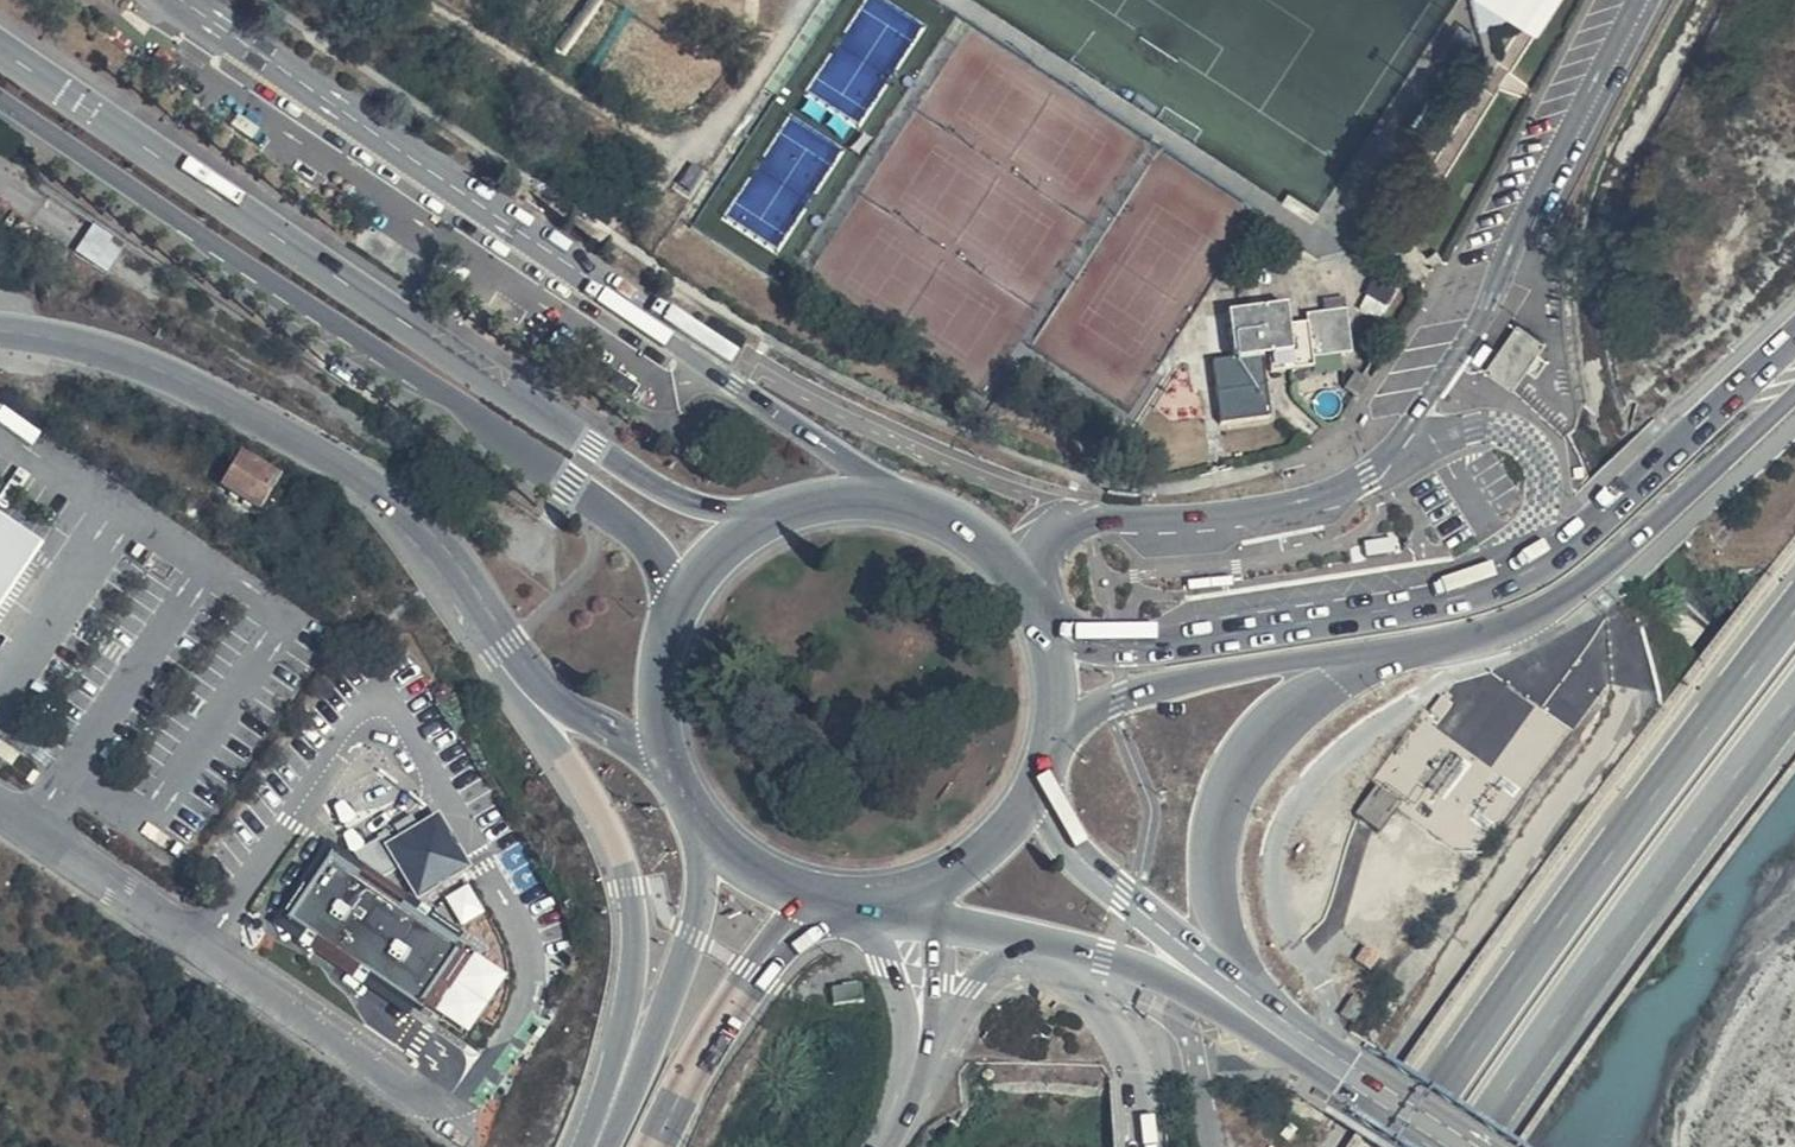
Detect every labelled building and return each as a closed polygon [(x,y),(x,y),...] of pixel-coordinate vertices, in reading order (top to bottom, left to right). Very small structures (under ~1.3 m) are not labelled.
[(1570,0),(1479,0),(1486,52),(1515,19),(1545,39),(1570,0)] [(78,254),(110,270),(124,243),(92,227),(78,254)] [(1294,339),(1291,311),(1226,317),(1229,353),(1209,354),(1216,419),(1269,415),(1264,384),(1309,378),(1309,369),(1348,364),(1344,321),(1318,324),(1320,337),(1294,339)] [(1520,323),(1484,368),(1512,390),(1544,348),(1520,323)] [(280,472),(240,448),(224,474),(263,496),(280,472)] [(43,542),(0,512),(0,603),(43,542)] [(1,744),(0,746),(0,767),(9,773),(21,759),(1,744)] [(468,864),(439,813),(389,842),(418,893),(468,864)] [(427,1008),(469,942),(351,867),(346,872),(332,860),(291,917),(427,1008)] [(470,884),(448,897),(464,924),(486,911),(470,884)] [(503,968),(469,942),(427,1008),(461,1033),(503,968)]
